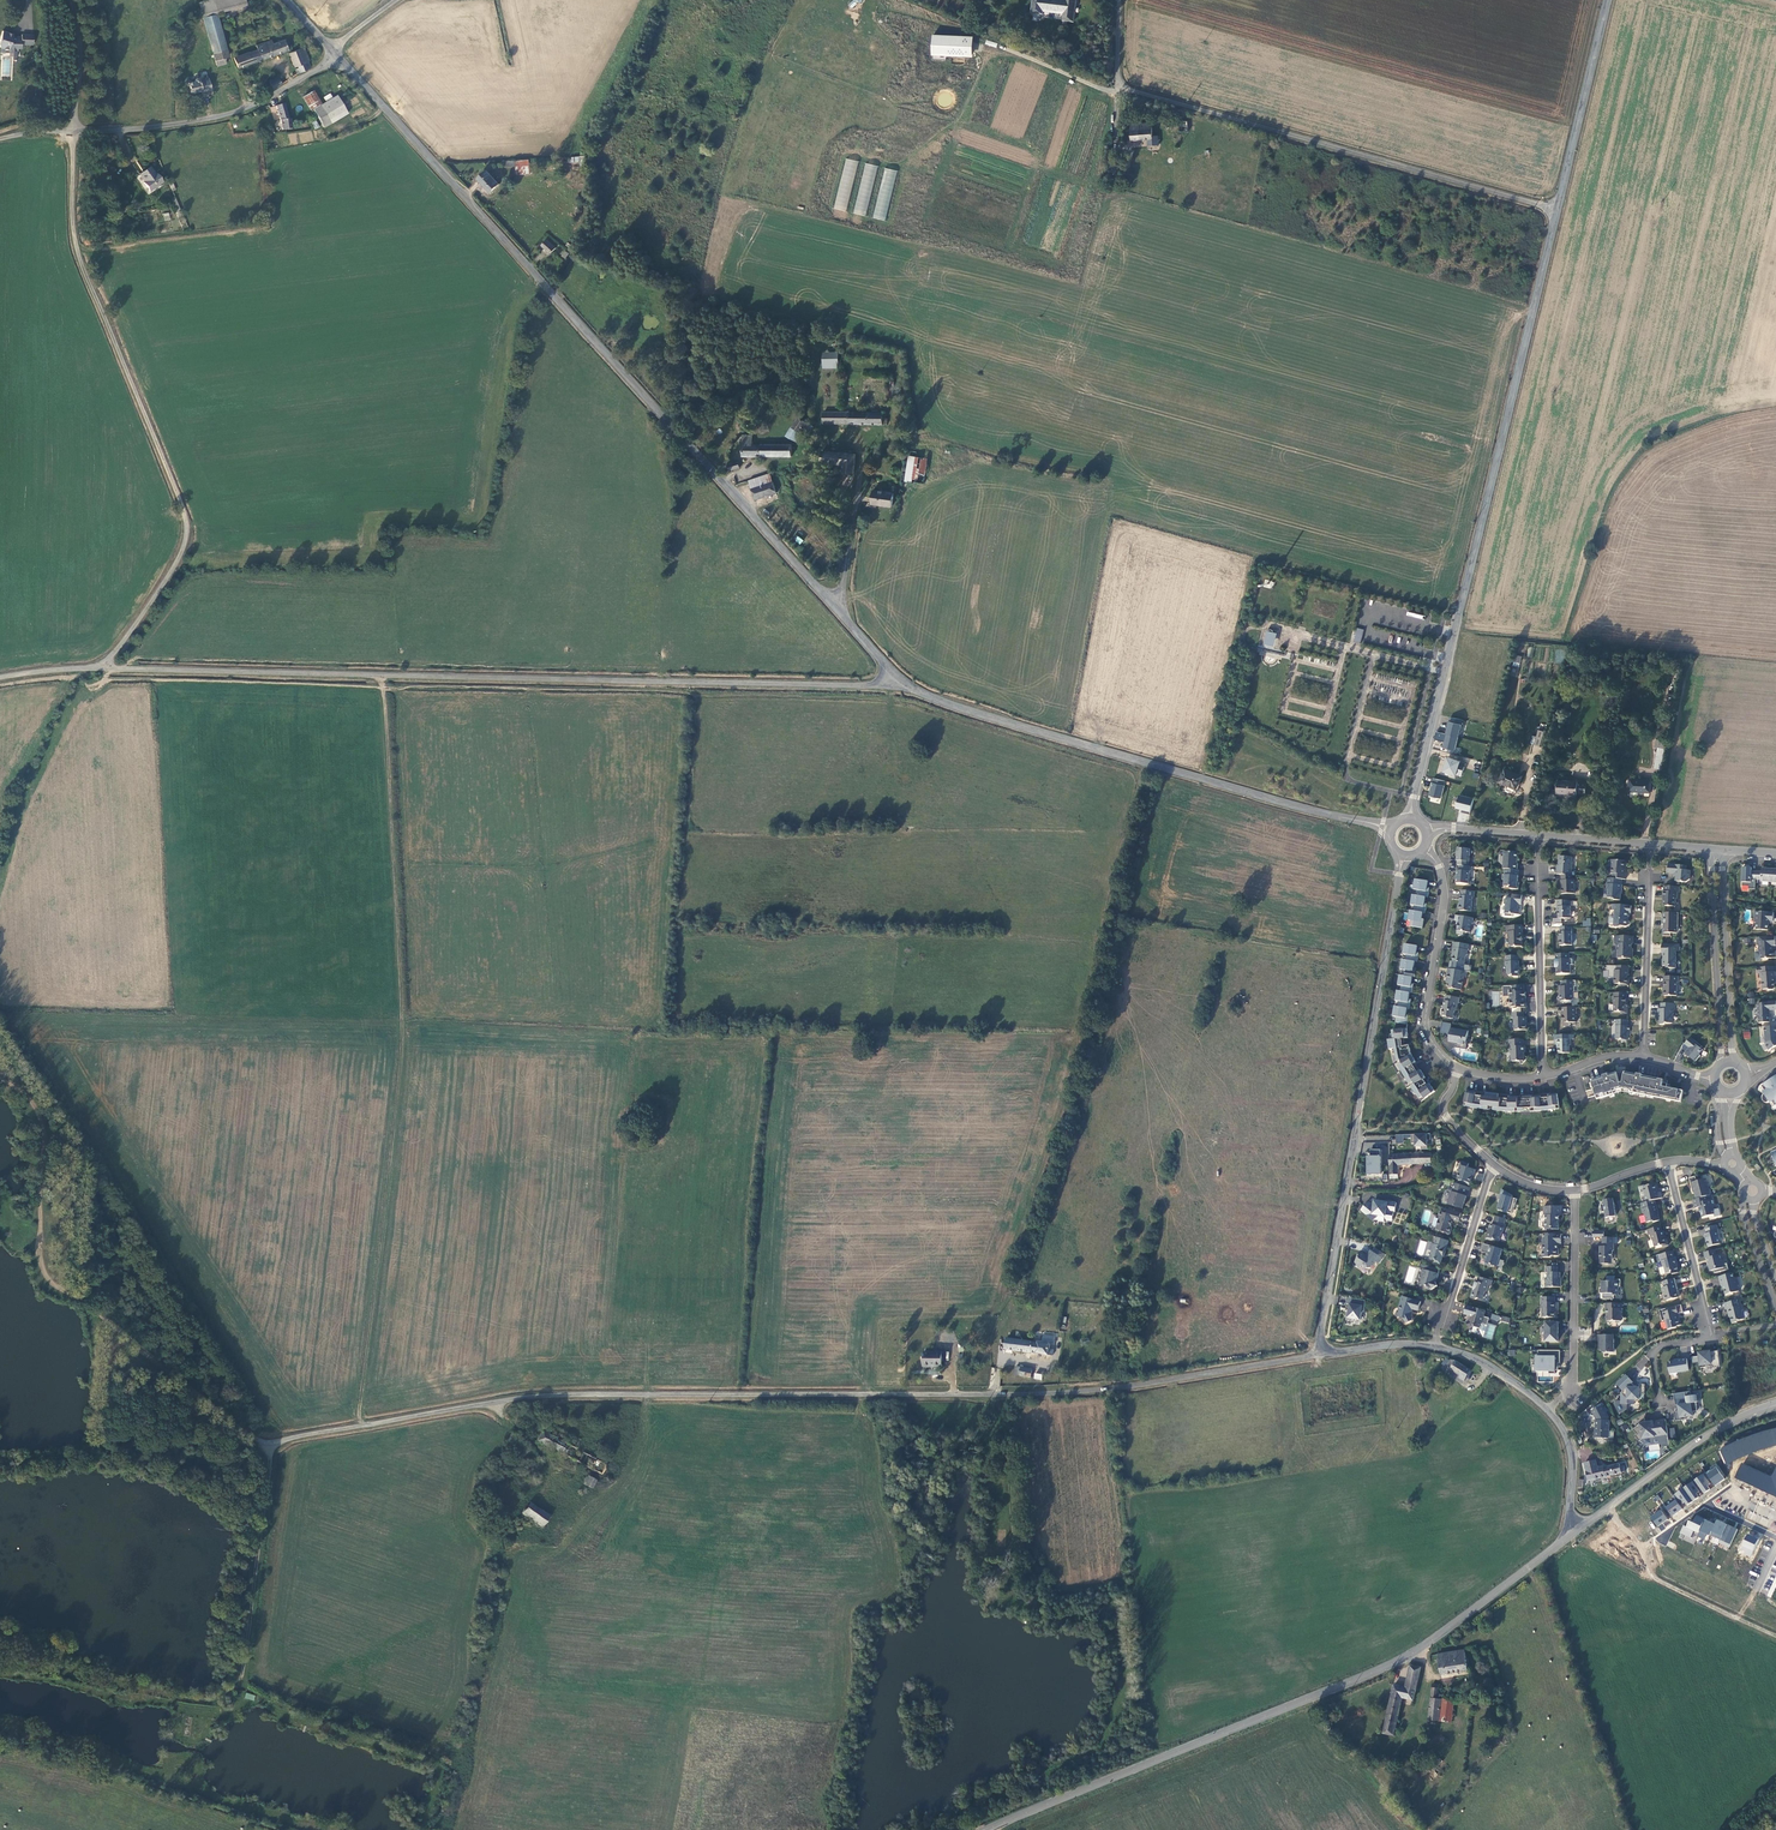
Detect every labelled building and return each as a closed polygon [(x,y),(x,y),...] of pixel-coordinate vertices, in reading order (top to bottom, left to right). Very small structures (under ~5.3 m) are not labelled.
[(244,0),(209,0),(198,3),(216,65),(225,63),(224,57),(227,56),(215,14),(246,6),(244,0)] [(847,4),(851,9),(862,0),(853,0),(847,4)] [(1031,8),(1042,10),(1043,5),(1062,8),(1061,18),(1072,20),(1075,0),(1032,0),(1031,8)] [(15,36),(14,37),(12,37),(12,34),(1,31),(0,35),(0,47),(7,49),(7,50),(17,51),(17,48),(20,48),(20,44),(27,44),(27,34),(20,34),(20,36),(15,36)] [(971,58),(972,36),(931,35),(930,59),(946,60),(946,56),(971,58)] [(257,50),(234,58),(237,67),(287,50),(285,46),(288,45),(286,39),(273,44),(271,40),(256,45),(257,50)] [(300,72),(307,68),(305,63),(308,62),(309,61),(303,47),(289,53),(295,67),(297,66),(300,72)] [(271,88),(282,84),(278,76),(268,81),(271,88)] [(211,90),(208,78),(199,80),(198,78),(195,79),(195,81),(191,82),(186,80),(183,84),(188,86),(190,93),(201,91),(201,92),(211,90)] [(313,91),(303,97),(311,110),(321,104),(313,91)] [(337,95),(314,109),(323,123),(346,110),(337,95)] [(284,104),(276,106),(280,129),(290,128),(289,119),(287,119),(284,104)] [(315,129),(320,127),(316,120),(311,122),(315,129)] [(1133,124),(1133,120),(1128,120),(1129,140),(1150,139),(1149,124),(1133,124)] [(1185,122),(1176,121),(1175,133),(1185,133),(1185,122)] [(1120,156),(1111,155),(1110,170),(1118,171),(1120,156)] [(847,211),(857,161),(844,158),(834,209),(847,211)] [(517,168),(518,176),(531,175),(530,162),(517,163),(517,168)] [(865,163),(853,213),(866,216),(877,166),(865,163)] [(149,168),(140,175),(144,182),(143,183),(149,191),(162,183),(155,174),(154,174),(149,168)] [(886,221),(896,170),(883,168),(874,218),(886,221)] [(488,172),(479,180),(490,193),(499,185),(488,172)] [(547,240),(543,246),(551,253),(556,247),(547,240)] [(809,331),(808,337),(833,342),(834,337),(809,331)] [(837,355),(822,354),(822,369),(837,369),(837,355)] [(883,414),(823,412),(823,424),(887,426),(887,420),(883,420),(883,414)] [(813,426),(804,421),(805,420),(806,419),(806,418),(806,417),(805,416),(803,415),(801,416),(800,419),(798,418),(793,428),(791,427),(786,436),(797,442),(802,433),(807,436),(813,426)] [(752,440),(742,440),(741,455),(791,457),(791,446),(763,445),(763,446),(752,445),(752,440)] [(854,455),(821,452),(820,464),(843,466),(842,474),(852,475),(854,455)] [(927,460),(908,456),(903,482),(921,485),(927,460)] [(738,462),(727,465),(729,470),(739,467),(738,462)] [(771,475),(749,482),(754,501),(776,495),(771,475)] [(894,494),(874,491),(871,505),(891,508),(894,494)] [(800,544),(803,540),(798,535),(794,540),(800,544)] [(826,564),(832,559),(814,537),(807,542),(826,564)] [(1263,587),(1273,588),(1274,581),(1264,580),(1263,587)] [(1359,645),(1362,631),(1355,629),(1352,643),(1358,644),(1358,645),(1359,645)] [(1268,631),(1267,632),(1266,631),(1262,645),(1272,647),(1276,634),(1272,633),(1272,632),(1271,631),(1269,630),(1268,631)] [(1512,667),(1510,675),(1516,677),(1521,656),(1515,655),(1512,667)] [(1532,746),(1540,748),(1545,730),(1538,728),(1532,746)] [(1452,738),(1450,745),(1461,749),(1463,741),(1452,738)] [(1650,770),(1657,771),(1663,743),(1652,741),(1651,748),(1655,749),(1650,770)] [(1446,758),(1441,771),(1459,777),(1463,764),(1446,758)] [(1503,770),(1497,783),(1503,786),(1504,785),(1514,790),(1520,778),(1503,770)] [(1432,778),(1427,795),(1440,799),(1445,781),(1432,778)] [(1647,782),(1626,781),(1625,793),(1646,795),(1647,782)] [(1574,785),(1555,783),(1553,800),(1573,802),(1574,795),(1582,796),(1584,785),(1574,784),(1574,785)] [(1457,795),(1454,809),(1470,813),(1473,798),(1457,795)] [(1465,867),(1466,850),(1455,849),(1454,849),(1453,862),(1454,862),(1454,866),(1456,867),(1465,867)] [(1515,862),(1515,854),(1501,853),(1500,870),(1501,870),(1514,871),(1514,865),(1513,865),(1514,862),(1515,862)] [(1569,858),(1556,857),(1555,870),(1553,869),(1552,875),(1558,876),(1567,876),(1569,858)] [(1621,862),(1608,861),(1607,868),(1609,869),(1608,875),(1609,875),(1609,880),(1619,880),(1622,881),(1623,875),(1622,875),(1622,871),(1621,870),(1623,869),(1623,864),(1621,862)] [(1682,871),(1683,867),(1665,866),(1664,874),(1671,875),(1674,878),(1673,883),(1683,884),(1686,881),(1687,872),(1682,871)] [(1465,885),(1467,867),(1465,867),(1456,867),(1456,872),(1453,872),(1452,884),(1455,884),(1465,885)] [(1514,884),(1515,871),(1514,871),(1501,870),(1501,876),(1499,876),(1499,881),(1501,881),(1500,888),(1507,888),(1507,890),(1515,891),(1515,885),(1514,885),(1514,884)] [(1748,871),(1739,871),(1739,874),(1738,882),(1738,886),(1747,886),(1748,883),(1752,883),(1752,874),(1748,874),(1748,871)] [(1767,872),(1758,872),(1758,874),(1752,874),(1752,883),(1757,883),(1757,885),(1766,886),(1767,872)] [(1767,872),(1766,886),(1775,886),(1775,884),(1775,873),(1767,872)] [(1567,876),(1558,876),(1558,882),(1557,882),(1557,887),(1558,887),(1558,895),(1571,895),(1571,881),(1569,881),(1569,877),(1567,876)] [(1618,886),(1619,880),(1609,880),(1605,879),(1604,885),(1603,890),(1604,891),(1604,899),(1609,900),(1610,901),(1617,902),(1618,892),(1619,886),(1618,886)] [(1423,889),(1424,882),(1412,880),(1410,891),(1413,891),(1412,896),(1422,898),(1424,899),(1426,889),(1423,889)] [(1675,894),(1676,888),(1661,887),(1661,892),(1659,892),(1659,899),(1660,899),(1660,906),(1662,907),(1672,908),(1672,900),(1674,900),(1674,894),(1675,894)] [(1471,898),(1471,893),(1469,892),(1457,892),(1457,897),(1456,906),(1455,907),(1455,910),(1456,912),(1468,913),(1468,907),(1469,898),(1471,898)] [(1519,896),(1509,895),(1509,900),(1501,900),(1500,905),(1500,906),(1502,906),(1502,917),(1507,918),(1509,918),(1509,915),(1515,916),(1516,916),(1516,910),(1515,910),(1515,906),(1518,906),(1518,901),(1519,896)] [(1420,905),(1422,898),(1412,896),(1409,896),(1407,906),(1411,907),(1410,912),(1419,914),(1422,914),(1423,905),(1420,905)] [(1550,920),(1550,924),(1558,924),(1558,920),(1567,920),(1567,916),(1567,908),(1566,908),(1566,902),(1554,902),(1554,908),(1555,908),(1555,916),(1550,916),(1550,920)] [(1627,914),(1628,907),(1609,906),(1609,912),(1611,912),(1611,917),(1607,917),(1606,918),(1605,925),(1606,926),(1610,927),(1612,929),(1616,929),(1618,927),(1623,928),(1625,927),(1625,922),(1624,921),(1624,919),(1625,919),(1625,914),(1627,914)] [(1418,920),(1419,914),(1410,912),(1406,912),(1405,922),(1408,922),(1407,928),(1419,930),(1420,921),(1418,920)] [(1675,927),(1675,914),(1660,914),(1660,919),(1658,919),(1658,926),(1660,926),(1660,929),(1659,929),(1659,938),(1667,938),(1667,934),(1673,935),(1673,927),(1675,927)] [(1770,915),(1751,914),(1750,926),(1752,926),(1752,933),(1764,933),(1765,924),(1769,924),(1770,915)] [(1469,926),(1470,919),(1468,919),(1456,917),(1452,917),(1451,922),(1455,923),(1454,932),(1453,936),(1460,937),(1460,933),(1466,934),(1467,925),(1469,926)] [(1519,932),(1518,927),(1503,927),(1503,933),(1505,933),(1505,938),(1506,939),(1506,946),(1508,948),(1518,948),(1518,939),(1520,938),(1520,932),(1519,932)] [(1556,933),(1556,947),(1557,947),(1568,946),(1568,933),(1568,928),(1557,928),(1557,933),(1556,933)] [(1624,945),(1624,937),(1611,937),(1611,945),(1613,945),(1613,951),(1614,952),(1614,960),(1629,960),(1629,953),(1628,953),(1628,945),(1624,945)] [(1771,939),(1753,941),(1753,948),(1755,949),(1755,955),(1752,955),(1751,956),(1752,963),(1753,964),(1757,964),(1757,962),(1772,961),(1772,954),(1768,954),(1768,949),(1772,949),(1771,939)] [(1454,964),(1455,966),(1461,966),(1461,965),(1462,957),(1464,956),(1466,946),(1464,946),(1459,945),(1451,944),(1449,954),(1450,955),(1449,963),(1454,964)] [(1412,954),(1413,947),(1401,945),(1399,955),(1402,956),(1401,961),(1411,963),(1413,963),(1415,954),(1412,954)] [(1676,953),(1676,946),(1658,945),(1658,955),(1659,955),(1659,967),(1666,967),(1666,970),(1672,970),(1673,953),(1676,953)] [(1566,955),(1552,955),(1552,961),(1552,966),(1553,966),(1553,975),(1567,975),(1567,967),(1569,967),(1569,960),(1566,960),(1566,955)] [(1515,957),(1503,957),(1503,963),(1502,963),(1502,968),(1503,969),(1503,975),(1505,977),(1509,977),(1510,978),(1515,978),(1515,968),(1516,968),(1516,963),(1515,963),(1515,957)] [(1410,969),(1411,963),(1401,961),(1398,961),(1397,971),(1400,971),(1399,977),(1408,978),(1411,979),(1412,970),(1410,969)] [(1625,976),(1626,967),(1611,967),(1611,971),(1610,971),(1610,977),(1611,979),(1611,985),(1617,985),(1619,987),(1625,987),(1625,980),(1624,980),(1624,978),(1625,976)] [(1445,985),(1445,990),(1458,992),(1459,987),(1460,979),(1463,979),(1464,973),(1461,973),(1448,970),(1445,970),(1444,975),(1445,976),(1444,985),(1445,985)] [(1769,970),(1753,971),(1753,977),(1756,976),(1756,981),(1758,983),(1759,992),(1764,992),(1764,993),(1770,993),(1771,991),(1770,981),(1772,981),(1771,975),(1770,975),(1769,970)] [(1407,985),(1408,978),(1399,977),(1396,976),(1394,986),(1397,987),(1396,992),(1406,994),(1408,994),(1409,985),(1407,985)] [(1676,984),(1676,978),(1660,978),(1660,989),(1661,989),(1661,992),(1660,993),(1660,996),(1661,997),(1673,997),(1673,984),(1676,984)] [(1573,988),(1573,982),(1558,982),(1558,988),(1557,988),(1557,997),(1554,999),(1560,1005),(1562,1002),(1569,1002),(1570,1001),(1570,994),(1571,993),(1571,988),(1573,988)] [(1521,987),(1507,987),(1507,992),(1505,992),(1505,998),(1507,999),(1507,1008),(1513,1008),(1514,1009),(1523,1009),(1523,1004),(1521,1002),(1521,1000),(1522,1000),(1522,993),(1521,993),(1521,987)] [(1404,1000),(1406,994),(1396,992),(1393,992),(1391,1002),(1395,1002),(1394,1008),(1403,1009),(1406,1010),(1407,1001),(1404,1000)] [(1623,994),(1611,994),(1611,999),(1610,999),(1609,1005),(1611,1006),(1610,1013),(1617,1013),(1618,1015),(1624,1015),(1624,1008),(1622,1008),(1623,994)] [(1456,1005),(1456,999),(1443,997),(1442,1002),(1441,1002),(1440,1010),(1440,1011),(1438,1010),(1438,1011),(1437,1015),(1439,1017),(1444,1018),(1445,1020),(1450,1020),(1451,1013),(1453,1012),(1454,1005),(1456,1005)] [(1772,1004),(1764,1005),(1764,1006),(1753,1007),(1754,1015),(1755,1026),(1765,1026),(1766,1026),(1765,1014),(1773,1013),(1772,1004)] [(1672,1011),(1672,1005),(1657,1005),(1657,1010),(1655,1010),(1655,1017),(1656,1017),(1656,1026),(1661,1026),(1662,1025),(1669,1025),(1669,1017),(1670,1016),(1670,1011),(1672,1011)] [(1402,1016),(1403,1009),(1394,1008),(1390,1007),(1389,1017),(1392,1018),(1391,1023),(1392,1024),(1403,1026),(1404,1016),(1402,1016)] [(1573,1009),(1555,1009),(1555,1015),(1559,1015),(1559,1028),(1566,1028),(1566,1024),(1572,1024),(1572,1015),(1573,1015),(1573,1009)] [(1520,1014),(1508,1014),(1509,1019),(1510,1019),(1510,1026),(1509,1027),(1509,1031),(1511,1032),(1523,1031),(1522,1024),(1523,1024),(1523,1019),(1521,1019),(1520,1014)] [(1625,1022),(1613,1021),(1612,1041),(1617,1041),(1618,1042),(1623,1043),(1624,1041),(1624,1033),(1626,1033),(1627,1027),(1624,1027),(1625,1022)] [(1403,1037),(1403,1030),(1403,1026),(1392,1024),(1391,1031),(1387,1031),(1389,1040),(1384,1041),(1385,1050),(1398,1048),(1397,1040),(1401,1040),(1400,1037),(1403,1037)] [(1757,1030),(1758,1040),(1761,1040),(1762,1046),(1765,1053),(1775,1048),(1775,1043),(1775,1042),(1775,1037),(1775,1029),(1757,1030)] [(1465,1032),(1447,1030),(1446,1036),(1448,1036),(1448,1038),(1446,1037),(1445,1044),(1452,1045),(1451,1049),(1463,1051),(1463,1047),(1464,1042),(1463,1042),(1465,1032)] [(1574,1034),(1554,1035),(1554,1046),(1556,1046),(1556,1053),(1569,1053),(1569,1045),(1571,1045),(1571,1040),(1574,1040),(1574,1034)] [(1699,1048),(1687,1038),(1681,1045),(1686,1049),(1686,1051),(1684,1051),(1680,1056),(1685,1059),(1685,1058),(1692,1063),(1697,1057),(1695,1056),(1699,1051),(1697,1050),(1699,1048)] [(1520,1041),(1506,1041),(1506,1048),(1507,1048),(1507,1055),(1508,1056),(1508,1063),(1515,1063),(1519,1066),(1521,1063),(1524,1060),(1521,1057),(1521,1056),(1521,1054),(1522,1054),(1522,1048),(1522,1047),(1520,1047),(1520,1041)] [(1412,1064),(1407,1056),(1405,1046),(1398,1048),(1390,1050),(1392,1060),(1394,1063),(1388,1066),(1393,1074),(1395,1073),(1400,1081),(1415,1071),(1411,1064),(1412,1064)] [(1421,1079),(1416,1071),(1415,1071),(1400,1081),(1397,1082),(1402,1090),(1407,1087),(1416,1102),(1430,1093),(1425,1085),(1419,1089),(1415,1082),(1421,1079)] [(1600,1078),(1588,1082),(1594,1101),(1611,1096),(1610,1093),(1618,1091),(1616,1085),(1613,1074),(1605,1077),(1605,1076),(1600,1077),(1600,1078)] [(1634,1076),(1621,1074),(1619,1084),(1616,1085),(1618,1091),(1626,1092),(1626,1094),(1663,1101),(1663,1099),(1668,1100),(1667,1102),(1678,1104),(1680,1093),(1663,1089),(1664,1085),(1660,1084),(1660,1081),(1639,1077),(1639,1076),(1634,1075),(1634,1076)] [(1769,1103),(1773,1109),(1775,1107),(1775,1076),(1758,1088),(1763,1095),(1762,1096),(1761,1099),(1761,1101),(1763,1103),(1765,1104),(1767,1104),(1769,1103)] [(1476,1093),(1467,1091),(1464,1106),(1484,1109),(1487,1093),(1476,1091),(1476,1093)] [(1487,1093),(1484,1109),(1488,1109),(1489,1106),(1494,1107),(1493,1110),(1508,1112),(1509,1097),(1510,1095),(1487,1093)] [(1541,1096),(1530,1097),(1530,1111),(1544,1110),(1559,1109),(1558,1094),(1548,1095),(1548,1098),(1541,1098),(1541,1096)] [(1530,1097),(1509,1097),(1508,1112),(1530,1111),(1530,1097)] [(1430,1139),(1430,1134),(1394,1135),(1395,1144),(1402,1144),(1402,1138),(1410,1138),(1410,1143),(1414,1143),(1414,1146),(1419,1146),(1420,1148),(1426,1148),(1426,1139),(1430,1139)] [(1367,1157),(1367,1175),(1380,1175),(1379,1150),(1370,1150),(1370,1157),(1367,1157)] [(1431,1164),(1430,1153),(1391,1155),(1392,1179),(1400,1178),(1399,1165),(1431,1164)] [(1465,1166),(1458,1163),(1457,1167),(1454,1174),(1456,1174),(1454,1181),(1460,1183),(1461,1183),(1459,1187),(1464,1189),(1466,1189),(1469,1178),(1470,1178),(1472,1172),(1464,1169),(1465,1166)] [(1692,1178),(1686,1180),(1689,1193),(1691,1192),(1693,1201),(1707,1197),(1703,1181),(1693,1183),(1692,1178)] [(1446,1201),(1445,1206),(1458,1210),(1459,1205),(1461,1206),(1463,1198),(1464,1198),(1467,1190),(1466,1189),(1464,1189),(1459,1187),(1451,1185),(1448,1194),(1446,1201)] [(1647,1187),(1640,1188),(1642,1196),(1641,1199),(1642,1204),(1651,1202),(1659,1200),(1657,1194),(1654,1195),(1652,1186),(1647,1187)] [(1506,1198),(1506,1195),(1498,1191),(1495,1201),(1497,1202),(1494,1212),(1504,1215),(1505,1214),(1508,1215),(1511,1206),(1512,1206),(1514,1201),(1506,1198)] [(1696,1209),(1699,1219),(1711,1216),(1710,1212),(1711,1212),(1709,1207),(1711,1207),(1708,1197),(1707,1197),(1693,1201),(1689,1201),(1691,1210),(1696,1209)] [(1610,1200),(1600,1202),(1601,1206),(1597,1206),(1598,1214),(1602,1214),(1602,1220),(1612,1218),(1610,1200)] [(1393,1205),(1373,1202),(1373,1206),(1370,1208),(1365,1204),(1363,1205),(1358,1212),(1363,1217),(1369,1223),(1374,1217),(1381,1218),(1382,1222),(1389,1222),(1390,1214),(1392,1214),(1393,1205)] [(1653,1207),(1651,1202),(1642,1204),(1638,1205),(1639,1211),(1638,1211),(1640,1216),(1641,1217),(1643,1224),(1648,1223),(1649,1224),(1656,1222),(1654,1213),(1655,1213),(1653,1207)] [(1558,1208),(1540,1208),(1540,1217),(1542,1217),(1542,1223),(1541,1223),(1539,1224),(1539,1229),(1541,1230),(1548,1230),(1548,1231),(1556,1231),(1556,1226),(1555,1226),(1555,1222),(1556,1222),(1556,1217),(1558,1217),(1558,1208)] [(1455,1224),(1458,1215),(1444,1211),(1443,1215),(1436,1213),(1435,1218),(1436,1220),(1433,1230),(1434,1232),(1439,1233),(1440,1235),(1445,1237),(1447,1236),(1449,1230),(1448,1228),(1449,1222),(1455,1224)] [(1502,1221),(1492,1218),(1490,1226),(1488,1226),(1486,1234),(1485,1235),(1483,1240),(1488,1242),(1490,1241),(1496,1243),(1498,1235),(1499,1234),(1501,1230),(1500,1229),(1502,1221)] [(1657,1228),(1644,1232),(1645,1237),(1647,1237),(1648,1241),(1650,1242),(1651,1249),(1658,1247),(1659,1249),(1665,1247),(1663,1241),(1661,1241),(1661,1238),(1662,1238),(1660,1233),(1658,1233),(1657,1228)] [(1701,1236),(1705,1249),(1717,1245),(1712,1228),(1702,1231),(1703,1235),(1701,1236)] [(1558,1236),(1541,1236),(1541,1240),(1539,1240),(1539,1246),(1541,1247),(1541,1252),(1539,1253),(1539,1259),(1547,1259),(1549,1258),(1555,1258),(1555,1250),(1554,1250),(1554,1246),(1558,1246),(1558,1236)] [(1445,1242),(1432,1239),(1430,1245),(1428,1245),(1426,1252),(1428,1253),(1426,1260),(1432,1262),(1431,1265),(1437,1266),(1439,1259),(1438,1258),(1439,1255),(1441,1255),(1445,1242)] [(1600,1239),(1599,1239),(1599,1249),(1596,1249),(1596,1260),(1597,1260),(1597,1266),(1609,1266),(1609,1253),(1610,1252),(1610,1239),(1600,1239)] [(1499,1251),(1480,1246),(1478,1254),(1485,1256),(1484,1259),(1481,1258),(1482,1264),(1481,1267),(1488,1269),(1488,1267),(1494,1268),(1499,1251)] [(1361,1256),(1357,1253),(1353,1259),(1354,1260),(1350,1267),(1356,1270),(1358,1268),(1362,1271),(1367,1270),(1369,1267),(1369,1268),(1372,1263),(1375,1265),(1379,1260),(1378,1259),(1381,1256),(1371,1249),(1369,1253),(1367,1252),(1364,1258),(1363,1257),(1361,1258),(1361,1256)] [(1710,1272),(1711,1275),(1725,1272),(1723,1265),(1719,1266),(1717,1256),(1713,1257),(1712,1252),(1701,1254),(1702,1261),(1704,1260),(1705,1267),(1704,1267),(1705,1273),(1710,1272)] [(1669,1253),(1653,1257),(1655,1264),(1658,1263),(1659,1269),(1661,1268),(1663,1275),(1668,1274),(1669,1276),(1675,1275),(1672,1265),(1674,1265),(1672,1259),(1671,1259),(1669,1253)] [(1421,1267),(1438,1273),(1439,1269),(1422,1264),(1421,1267)] [(1412,1283),(1416,1268),(1409,1266),(1404,1281),(1412,1283)] [(1554,1269),(1542,1268),(1542,1275),(1544,1275),(1544,1281),(1541,1281),(1541,1289),(1557,1289),(1557,1283),(1556,1283),(1557,1274),(1554,1274),(1554,1269)] [(1435,1275),(1419,1271),(1418,1277),(1418,1279),(1416,1285),(1417,1287),(1422,1288),(1423,1291),(1428,1292),(1435,1288),(1432,1284),(1433,1281),(1434,1281),(1435,1275)] [(1720,1287),(1722,1297),(1735,1293),(1732,1279),(1730,1279),(1729,1275),(1715,1279),(1717,1288),(1720,1287)] [(1489,1283),(1475,1278),(1474,1283),(1472,1283),(1470,1288),(1471,1289),(1470,1292),(1469,1292),(1467,1300),(1472,1302),(1475,1300),(1479,1301),(1482,1294),(1483,1293),(1485,1287),(1488,1288),(1489,1283)] [(1610,1278),(1604,1278),(1604,1283),(1599,1283),(1598,1290),(1596,1290),(1596,1295),(1599,1295),(1599,1301),(1610,1301),(1610,1297),(1615,1297),(1615,1290),(1617,1288),(1617,1281),(1610,1281),(1610,1278)] [(1671,1281),(1660,1283),(1661,1289),(1658,1289),(1660,1295),(1662,1296),(1663,1302),(1675,1299),(1674,1294),(1671,1281)] [(1523,1292),(1523,1287),(1520,1287),(1521,1283),(1511,1282),(1510,1291),(1523,1292)] [(1417,1304),(1398,1298),(1395,1311),(1396,1313),(1394,1318),(1400,1320),(1402,1325),(1404,1325),(1408,1323),(1409,1321),(1406,1316),(1408,1311),(1415,1313),(1417,1304)] [(1552,1299),(1538,1299),(1538,1310),(1539,1310),(1539,1319),(1552,1319),(1552,1311),(1553,1311),(1553,1304),(1552,1304),(1552,1299)] [(1362,1303),(1344,1300),(1343,1306),(1346,1306),(1346,1311),(1347,1311),(1346,1315),(1343,1314),(1342,1322),(1356,1324),(1358,1315),(1360,1314),(1362,1303)] [(1726,1316),(1729,1325),(1734,1324),(1735,1322),(1741,1321),(1739,1313),(1739,1312),(1738,1307),(1735,1308),(1733,1302),(1720,1305),(1722,1312),(1723,1311),(1725,1316),(1726,1316)] [(1603,1311),(1603,1318),(1600,1320),(1606,1326),(1608,1323),(1613,1323),(1616,1326),(1621,1321),(1617,1317),(1618,1315),(1618,1306),(1601,1305),(1601,1311),(1603,1311)] [(1642,1310),(1643,1313),(1649,1312),(1648,1305),(1637,1307),(1638,1310),(1642,1310)] [(1465,1317),(1463,1323),(1463,1324),(1466,1330),(1470,1328),(1476,1330),(1478,1325),(1484,1327),(1486,1320),(1480,1318),(1482,1313),(1463,1307),(1461,1316),(1465,1317)] [(1673,1308),(1656,1312),(1659,1323),(1662,1322),(1664,1332),(1673,1329),(1673,1328),(1677,1327),(1676,1320),(1674,1321),(1673,1316),(1674,1316),(1673,1308)] [(1488,1322),(1497,1325),(1499,1316),(1490,1313),(1488,1322)] [(1555,1324),(1542,1324),(1542,1329),(1539,1329),(1538,1336),(1542,1336),(1542,1343),(1554,1344),(1555,1324)] [(1041,1344),(1006,1341),(1005,1351),(1051,1356),(1051,1352),(1048,1351),(1048,1345),(1052,1346),(1053,1337),(1042,1336),(1041,1344)] [(1611,1337),(1595,1337),(1595,1343),(1595,1353),(1599,1353),(1599,1355),(1610,1355),(1611,1337)] [(1557,1352),(1535,1352),(1535,1357),(1533,1357),(1533,1369),(1531,1369),(1531,1372),(1533,1372),(1533,1374),(1540,1374),(1540,1372),(1545,1372),(1545,1376),(1552,1376),(1552,1372),(1555,1372),(1555,1365),(1557,1365),(1557,1352)] [(1702,1354),(1695,1355),(1697,1370),(1702,1369),(1703,1367),(1708,1366),(1710,1370),(1717,1369),(1715,1352),(1706,1353),(1707,1355),(1704,1355),(1702,1354)] [(943,1357),(924,1357),(924,1370),(936,1370),(936,1371),(943,1371),(943,1357)] [(1684,1361),(1664,1364),(1666,1376),(1686,1373),(1684,1361)] [(1448,1362),(1444,1369),(1462,1381),(1467,1374),(1448,1362)] [(1018,1369),(1017,1378),(1027,1379),(1029,1370),(1018,1369)] [(1635,1389),(1632,1389),(1628,1385),(1630,1384),(1622,1377),(1613,1386),(1620,1393),(1618,1395),(1617,1406),(1624,1406),(1624,1401),(1636,1402),(1636,1397),(1641,1397),(1641,1386),(1635,1386),(1635,1389)] [(1672,1423),(1683,1422),(1682,1419),(1690,1418),(1689,1414),(1694,1413),(1693,1405),(1697,1404),(1696,1397),(1688,1398),(1687,1394),(1670,1396),(1673,1413),(1671,1414),(1672,1423)] [(1598,1409),(1588,1413),(1591,1423),(1590,1436),(1589,1437),(1589,1442),(1602,1443),(1603,1425),(1602,1425),(1603,1422),(1598,1409)] [(1650,1426),(1646,1427),(1642,1422),(1630,1432),(1634,1436),(1632,1438),(1637,1443),(1640,1441),(1650,1439),(1650,1442),(1657,1441),(1656,1438),(1665,1437),(1663,1422),(1649,1424),(1650,1426)] [(541,1428),(535,1440),(598,1476),(604,1467),(570,1447),(574,1438),(551,1425),(547,1431),(541,1428)] [(597,1444),(592,1454),(596,1457),(602,1447),(597,1444)] [(1693,1479),(1702,1493),(1726,1478),(1717,1464),(1693,1479)] [(1586,1471),(1581,1472),(1583,1482),(1618,1474),(1618,1471),(1625,1470),(1623,1465),(1600,1470),(1600,1468),(1597,1469),(1596,1466),(1586,1468),(1586,1471)] [(584,1477),(579,1486),(589,1491),(593,1482),(584,1477)] [(1691,1481),(1673,1495),(1684,1508),(1701,1494),(1691,1481)] [(1664,1506),(1671,1516),(1682,1509),(1675,1499),(1664,1506)] [(526,1503),(519,1513),(538,1526),(546,1515),(526,1503)] [(1660,1509),(1649,1517),(1657,1527),(1668,1518),(1660,1509)] [(1730,1548),(1737,1528),(1716,1520),(1715,1522),(1695,1515),(1692,1521),(1688,1520),(1685,1526),(1683,1525),(1679,1533),(1685,1536),(1683,1540),(1694,1544),(1696,1537),(1704,1540),(1706,1535),(1715,1538),(1714,1542),(1730,1548)] [(1006,1530),(998,1529),(997,1546),(1005,1546),(1006,1530)] [(1738,1552),(1750,1557),(1758,1539),(1746,1533),(1738,1552)] [(1462,1651),(1435,1655),(1438,1676),(1465,1672),(1462,1651)] [(1391,1685),(1378,1733),(1389,1736),(1400,1699),(1410,1702),(1419,1669),(1408,1666),(1402,1688),(1391,1685)] [(1436,1685),(1430,1685),(1426,1721),(1433,1722),(1432,1728),(1443,1730),(1444,1723),(1449,1723),(1451,1702),(1435,1700),(1436,1685)] [(254,1701),(255,1695),(246,1692),(244,1698),(254,1701)]
